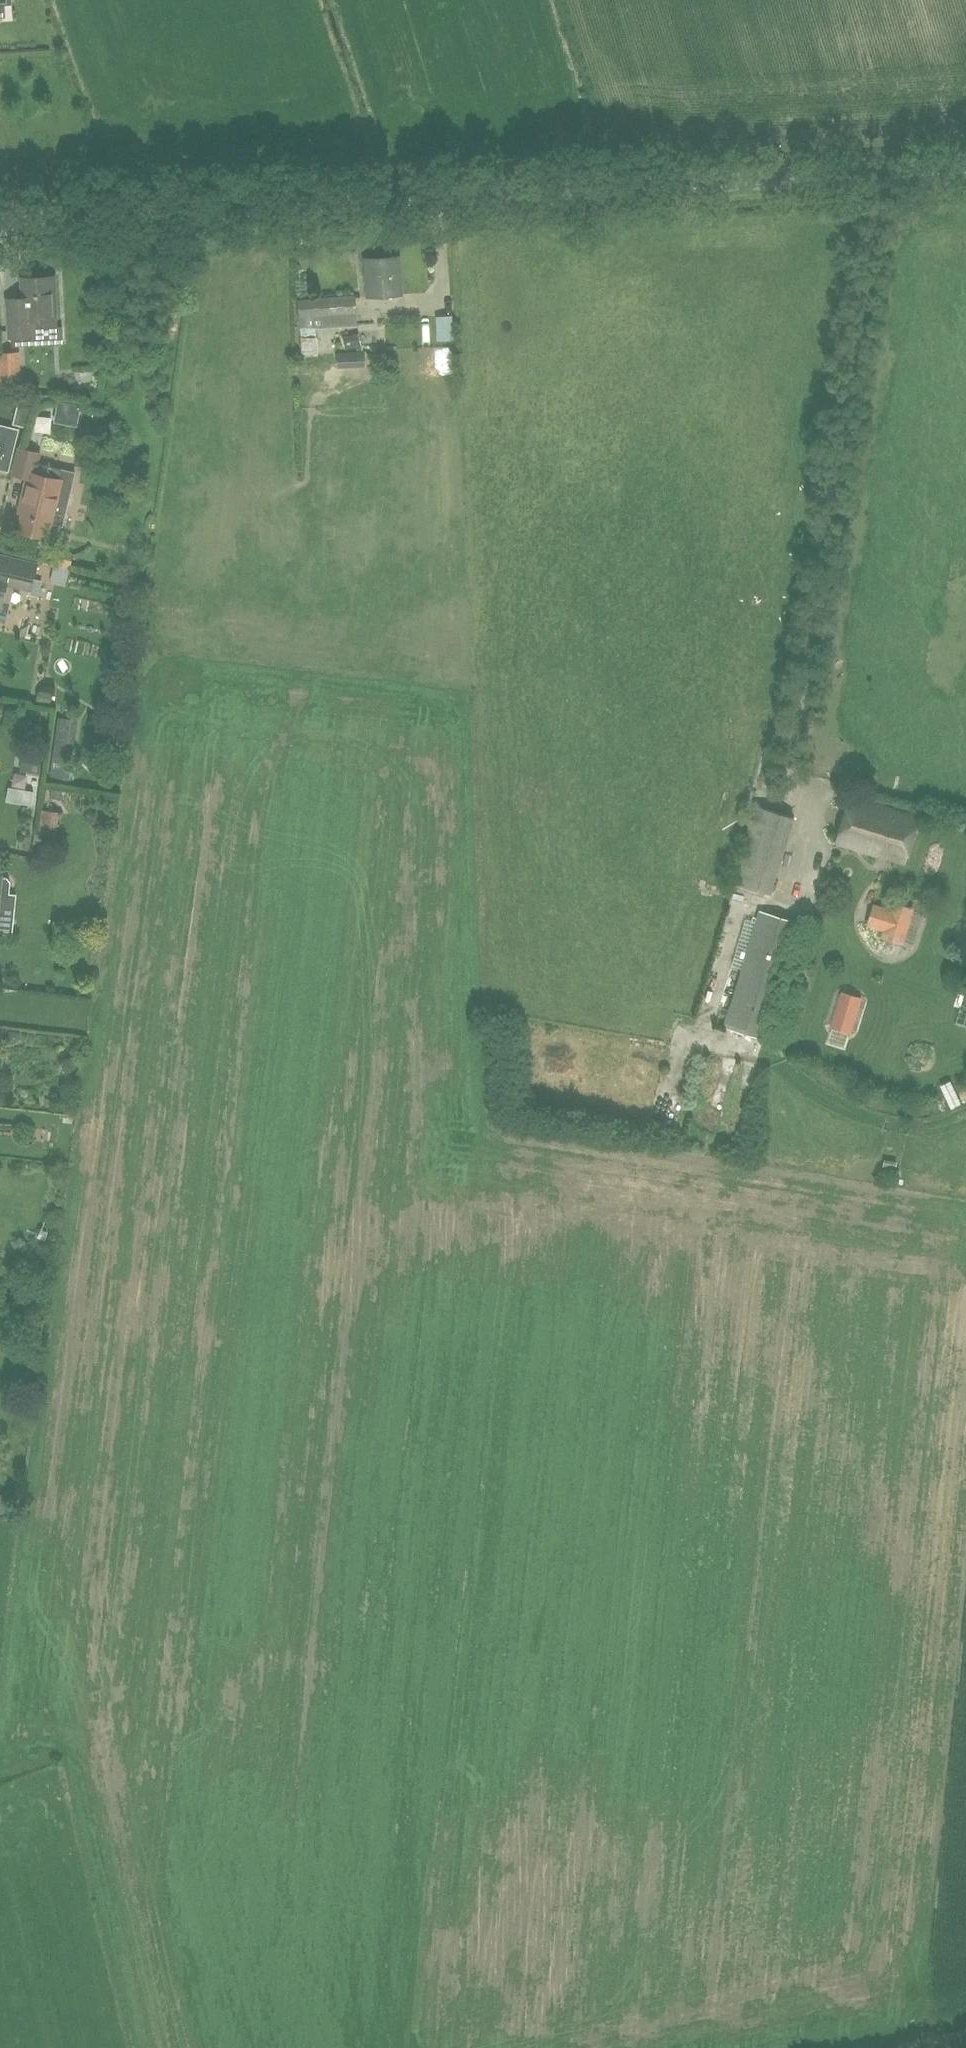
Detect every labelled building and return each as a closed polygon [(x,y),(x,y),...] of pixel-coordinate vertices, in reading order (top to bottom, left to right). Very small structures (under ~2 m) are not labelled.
[(403,294),(400,256),(363,259),(366,297),(403,294)] [(20,277),(21,296),(6,297),(7,336),(34,335),(33,319),(54,318),(52,276),(20,277)] [(322,327),(320,299),(286,301),(288,327),(282,327),(283,357),(317,356),(316,327),(322,327)] [(457,311),(441,311),(442,340),(459,340),(457,311)] [(25,371),(24,346),(1,347),(2,372),(25,371)] [(343,367),(368,363),(366,351),(341,355),(343,367)] [(39,404),(34,437),(69,442),(71,427),(78,428),(79,420),(56,417),(57,407),(39,404)] [(3,428),(0,427),(0,460),(8,462),(16,431),(3,428)] [(33,480),(38,464),(41,452),(17,446),(11,475),(33,480)] [(70,494),(58,491),(55,490),(60,468),(40,463),(38,473),(35,485),(24,482),(20,499),(24,500),(17,530),(46,537),(50,523),(62,526),(70,494)] [(73,583),(76,553),(58,552),(56,581),(73,583)] [(4,583),(28,589),(34,564),(0,556),(0,599),(4,583)] [(73,756),(78,719),(58,717),(53,754),(73,756)] [(835,843),(904,864),(918,818),(849,797),(835,843)] [(769,893),(793,817),(754,805),(731,881),(769,893)] [(63,808),(45,809),(47,846),(65,845),(63,808)] [(13,909),(14,902),(4,892),(6,890),(7,881),(4,877),(0,877),(0,917),(13,909)] [(883,937),(902,942),(912,907),(893,902),(891,908),(874,903),(868,926),(885,931),(883,937)] [(765,1038),(800,923),(760,911),(725,1026),(765,1038)]
